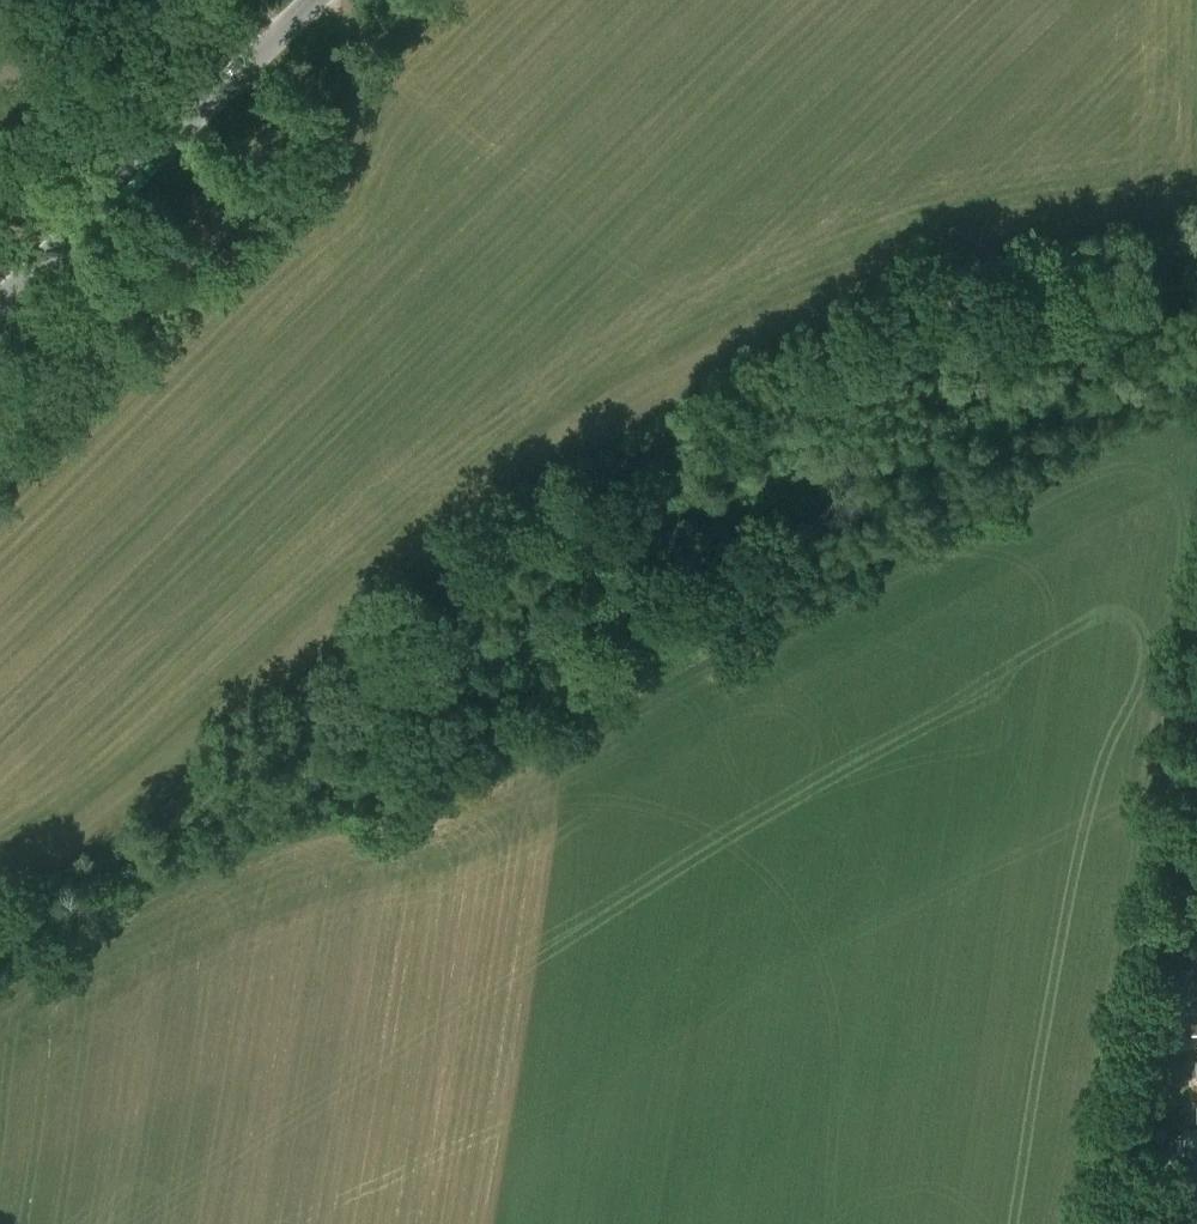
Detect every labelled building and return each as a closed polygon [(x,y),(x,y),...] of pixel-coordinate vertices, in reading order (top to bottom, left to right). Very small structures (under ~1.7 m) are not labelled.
[(1177,986),(1182,971),(1164,964),(1159,980),(1177,986)] [(1177,1060),(1177,1076),(1196,1076),(1196,1060),(1177,1060)] [(1182,1128),(1182,1148),(1196,1148),(1196,1128),(1182,1128)]
